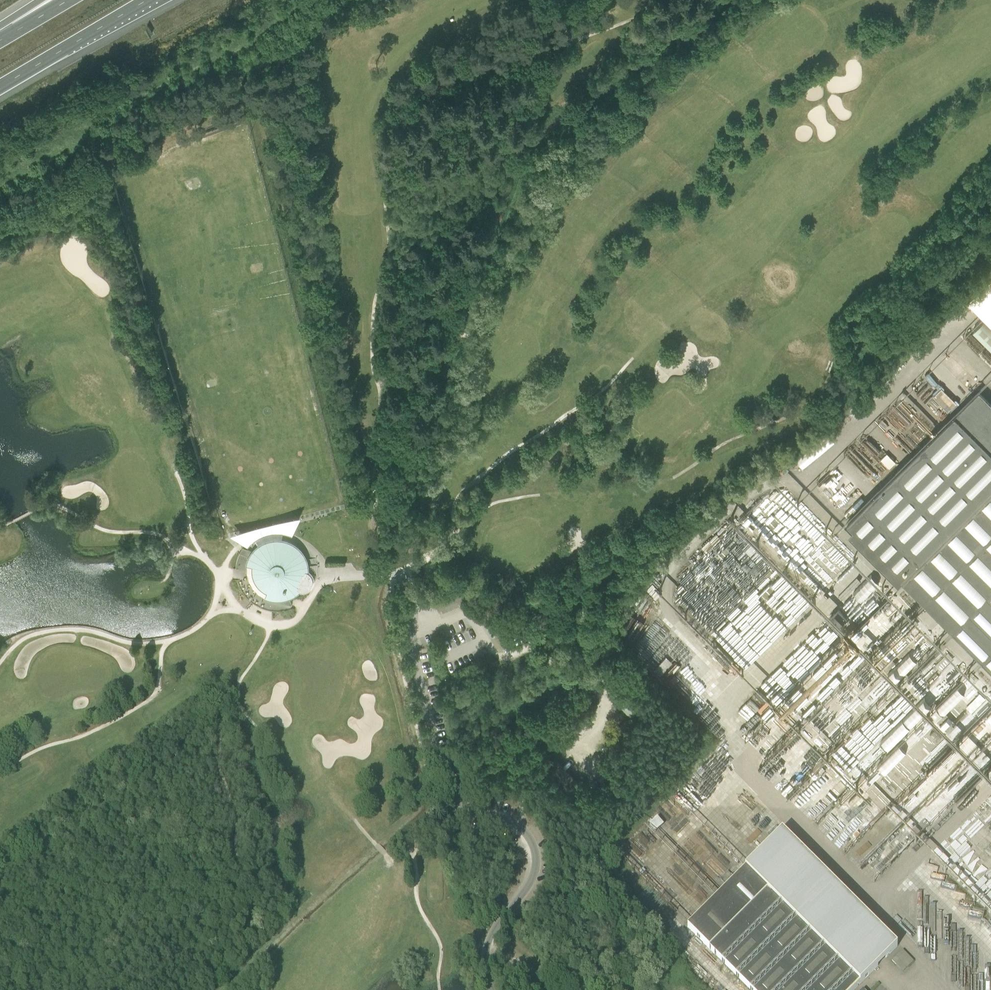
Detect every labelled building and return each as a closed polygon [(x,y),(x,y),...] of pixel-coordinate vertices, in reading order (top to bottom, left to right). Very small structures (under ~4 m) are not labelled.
[(977,289),(970,282),(962,290),(969,297),(967,298),(990,322),(990,275),(977,289)] [(847,523),(852,529),(847,534),(897,583),(902,579),(990,668),(990,404),(982,395),(978,391),(971,398),(971,399),(964,405),(945,425),(938,432),(920,449),(847,523)] [(885,453),(880,459),(889,467),(894,461),(885,453)] [(730,523),(682,576),(687,581),(691,576),(693,578),(699,572),(698,572),(707,562),(712,566),(723,553),(724,554),(742,534),(730,523)] [(247,563),(247,566),(253,567),(253,569),(253,571),(253,573),(253,576),(254,578),(255,580),(256,582),(257,583),(258,585),(260,587),(261,588),(262,589),(263,590),(265,591),(267,592),(264,598),(267,599),(270,599),(272,600),(275,600),(278,600),(281,600),(283,600),(286,599),(289,598),(291,597),(294,595),(296,594),(294,591),(295,590),(297,589),(298,588),(299,588),(300,589),(301,589),(302,589),(303,589),(304,589),(305,589),(306,589),(306,588),(307,588),(308,588),(308,587),(309,587),(309,586),(310,586),(310,585),(310,584),(311,584),(311,583),(311,582),(311,581),(311,580),(311,579),(311,578),(310,577),(310,576),(309,575),(308,574),(307,574),(306,573),(305,573),(305,571),(304,571),(304,567),(307,567),(307,564),(306,562),(306,559),(305,556),(303,554),(302,552),(300,550),(298,548),(296,546),(294,544),(292,543),(289,542),(287,541),(284,540),(282,540),(281,539),(282,533),(280,533),(278,532),(276,532),(274,533),(272,533),(270,533),(269,533),(267,534),(265,535),(263,535),(261,536),(259,537),(258,538),(256,539),(254,540),(259,545),(257,547),(255,548),(253,550),(252,552),(251,554),(249,556),(248,559),(248,561),(247,563)] [(803,582),(811,591),(840,564),(838,562),(845,555),(834,543),(819,557),(824,563),(803,582)] [(243,549),(240,554),(243,555),(246,557),(249,558),(249,556),(250,554),(252,552),(248,550),(247,550),(243,549)] [(860,583),(831,613),(840,622),(858,603),(864,609),(867,605),(863,601),(870,593),(860,583)] [(921,613),(930,623),(935,619),(911,593),(905,599),(920,615),(921,613)] [(724,643),(746,666),(782,632),(781,630),(786,625),(783,621),(785,619),(781,615),(779,616),(777,615),(771,621),(769,619),(760,627),(756,624),(753,627),(745,618),(725,638),(727,640),(724,643)] [(939,622),(932,628),(939,635),(946,629),(939,622)] [(873,650),(881,659),(891,650),(883,641),(873,650)] [(969,651),(962,657),(980,676),(986,670),(969,651)] [(894,681),(905,671),(898,663),(887,674),(894,681)] [(884,677),(873,686),(880,695),(892,685),(884,677)] [(924,711),(945,691),(937,684),(916,703),(924,711)] [(956,686),(934,709),(943,717),(965,694),(956,686)] [(902,743),(914,758),(923,750),(925,751),(938,740),(925,724),(902,743)] [(923,798),(964,761),(953,750),(913,787),(923,798)] [(855,781),(877,758),(869,751),(847,773),(855,781)] [(874,783),(896,762),(888,753),(866,775),(874,783)] [(556,754),(543,766),(569,793),(582,780),(556,754)] [(657,818),(649,825),(655,831),(662,824),(657,818)] [(897,947),(782,831),(745,868),(745,869),(687,927),(750,989),(854,989),(897,947)]
